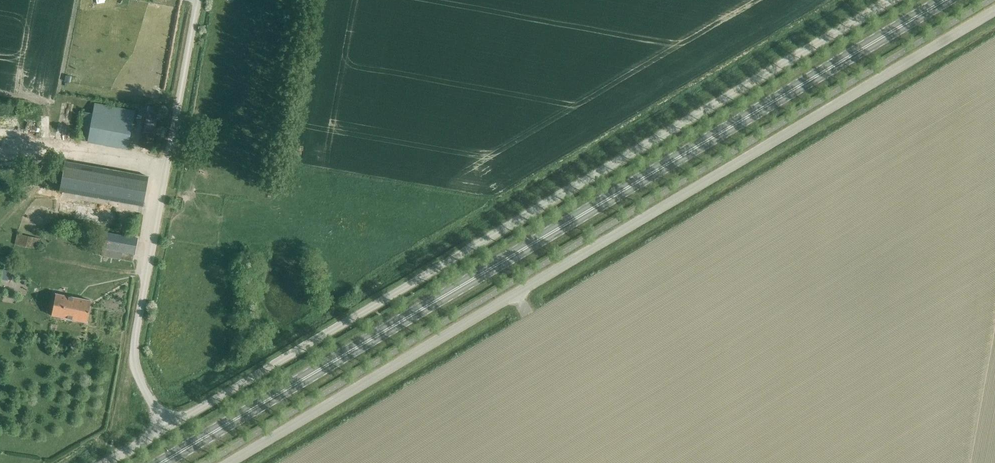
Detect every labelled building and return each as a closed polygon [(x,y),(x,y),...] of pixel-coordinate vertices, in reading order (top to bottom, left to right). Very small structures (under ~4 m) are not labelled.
[(137,109),(98,105),(93,144),(133,149),(137,109)] [(151,149),(158,108),(147,106),(140,147),(151,149)] [(142,206),(147,176),(64,162),(59,191),(142,206)] [(132,261),(136,238),(105,232),(101,255),(132,261)] [(37,249),(39,239),(17,234),(14,244),(37,249)] [(0,274),(0,276),(0,280),(7,281),(9,271),(7,271),(1,270),(0,274)] [(86,322),(90,301),(55,294),(51,315),(86,322)]
